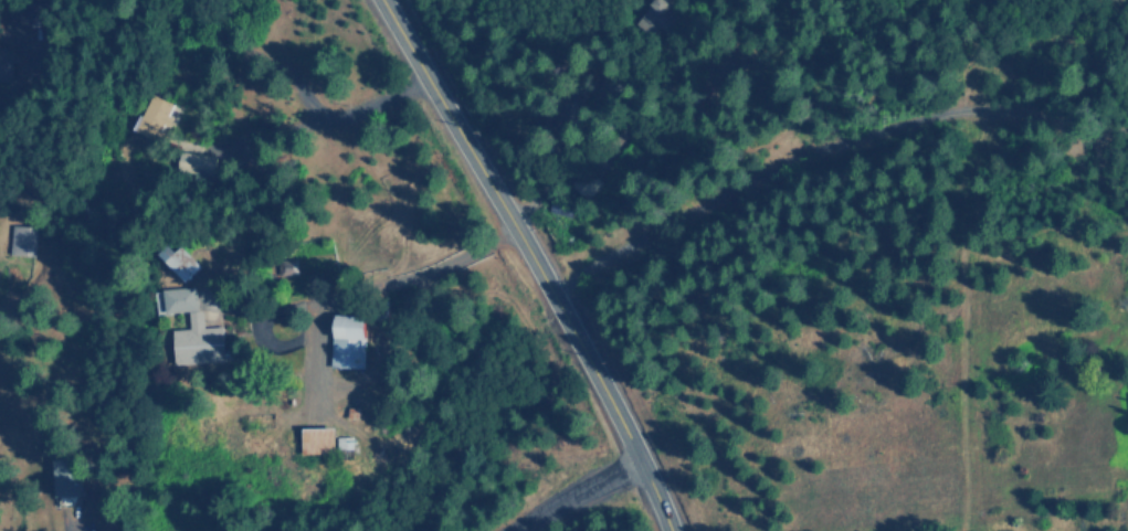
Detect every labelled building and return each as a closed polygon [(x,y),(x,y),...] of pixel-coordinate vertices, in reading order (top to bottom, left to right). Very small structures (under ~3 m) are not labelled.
[(158,142),(127,127),(146,91),(170,102),(166,113),(171,115),(158,142)] [(213,155),(212,170),(176,167),(177,151),(213,155)] [(10,255),(34,256),(36,225),(11,224),(10,255)] [(177,251),(171,244),(160,254),(186,282),(203,266),(183,244),(177,251)] [(174,365),(203,363),(204,369),(235,367),(234,351),(224,351),(223,326),(203,327),(202,310),(197,310),(196,287),(163,289),(164,312),(187,311),(188,328),(172,330),(174,365)] [(366,315),(334,315),(332,367),(365,368),(366,315)] [(303,428),(302,454),(335,455),(335,428),(303,428)] [(80,489),(80,459),(54,459),(53,489),(80,489)]
